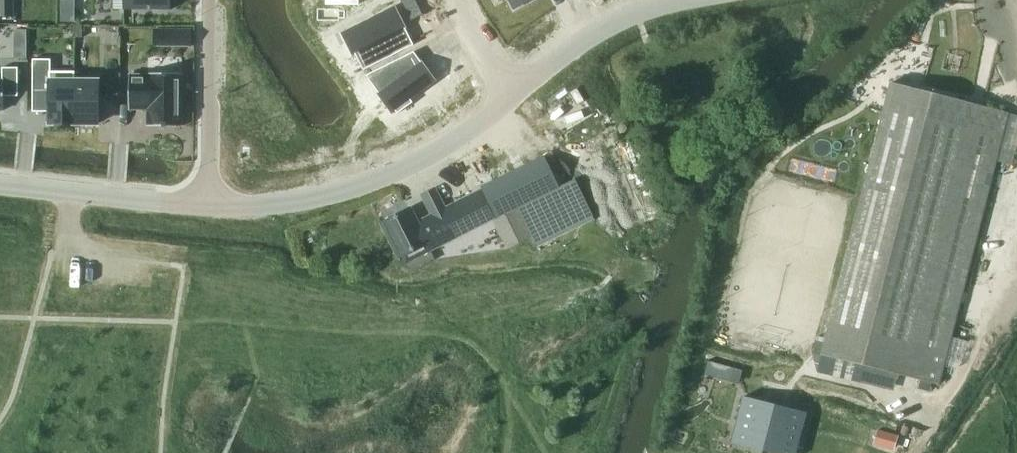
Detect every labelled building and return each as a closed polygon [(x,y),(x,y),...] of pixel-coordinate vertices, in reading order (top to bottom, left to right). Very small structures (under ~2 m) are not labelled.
[(13,0),(0,0),(0,16),(13,16),(13,0)] [(123,9),(170,9),(170,0),(123,0),(123,9)] [(408,14),(419,9),(415,0),(401,0),(408,14)] [(395,4),(340,32),(341,34),(344,32),(354,52),(351,53),(352,55),(355,53),(364,70),(393,54),(385,38),(407,27),(406,26),(405,26),(395,7),(396,6),(395,4)] [(61,8),(61,21),(74,21),(74,8),(61,8)] [(179,29),(179,46),(192,46),(192,29),(179,29)] [(14,48),(14,58),(26,58),(26,48),(14,48)] [(32,59),(32,93),(49,93),(48,123),(73,123),(73,81),(74,81),(74,71),(50,71),(50,59),(32,59)] [(393,61),(366,75),(378,91),(376,93),(377,94),(379,93),(392,111),(391,112),(392,114),(396,111),(397,112),(413,102),(411,99),(437,80),(436,79),(435,80),(422,62),(423,61),(422,60),(405,73),(393,61)] [(3,110),(3,95),(17,95),(17,67),(2,67),(2,79),(0,79),(0,110),(3,110)] [(459,72),(446,81),(451,89),(465,80),(459,72)] [(129,75),(128,109),(148,109),(147,126),(181,126),(182,73),(148,73),(148,75),(129,75)] [(73,81),(73,123),(98,123),(98,81),(74,81),(73,81)] [(1008,112),(890,82),(821,354),(938,384),(1008,112)] [(481,185),(481,186),(482,188),(496,217),(492,219),(507,248),(530,236),(535,245),(593,217),(574,179),(558,186),(543,155),(542,155),(481,185)] [(408,207),(381,221),(399,257),(413,250),(419,261),(434,253),(431,249),(492,219),(496,217),(482,188),(445,207),(435,188),(422,195),(431,214),(417,222),(410,207),(408,207)] [(707,360),(704,372),(716,375),(719,364),(707,360)] [(743,396),(731,442),(763,450),(770,424),(774,404),(743,396)] [(763,450),(773,452),(795,452),(806,412),(774,404),(770,424),(763,450)]
